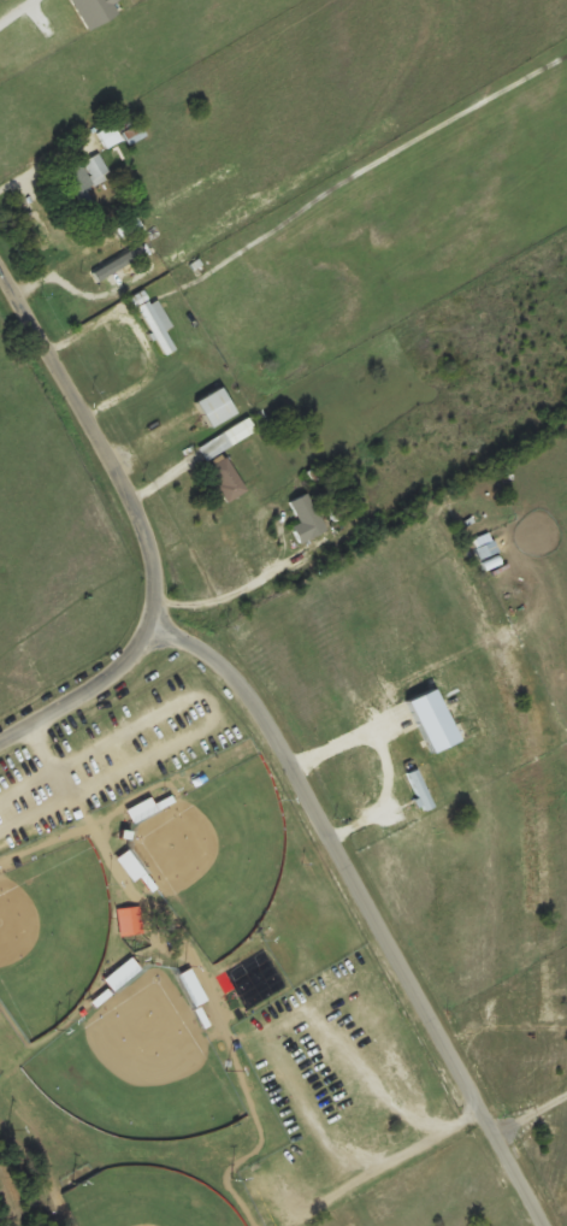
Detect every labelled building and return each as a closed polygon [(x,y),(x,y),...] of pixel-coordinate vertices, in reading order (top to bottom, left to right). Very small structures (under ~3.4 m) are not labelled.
[(146,135),(140,123),(123,132),(129,144),(146,135)] [(122,140),(114,124),(97,131),(105,148),(122,140)] [(89,218),(99,212),(86,188),(111,175),(99,153),(65,171),(89,218)] [(175,348),(164,329),(172,324),(158,301),(152,304),(148,298),(135,305),(165,354),(175,348)] [(197,402),(214,427),(238,411),(222,386),(197,402)] [(257,430),(249,416),(199,447),(208,460),(257,430)] [(249,486),(222,455),(207,469),(233,500),(249,486)] [(292,526),(301,543),(328,529),(308,492),(290,501),(301,522),(292,526)] [(474,547),(481,561),(499,551),(491,537),(474,547)] [(420,812),(432,808),(422,768),(409,772),(420,812)] [(120,936),(143,934),(140,905),(117,908),(120,936)]
